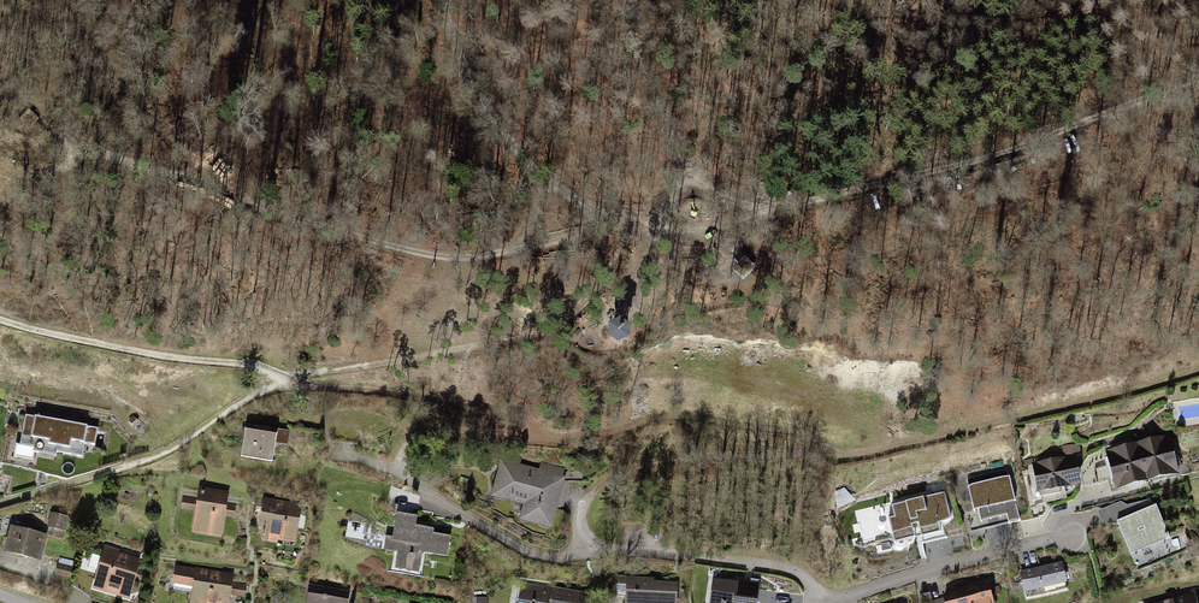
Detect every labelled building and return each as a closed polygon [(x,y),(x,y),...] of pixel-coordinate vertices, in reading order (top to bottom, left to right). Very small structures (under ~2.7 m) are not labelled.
[(742,240),(729,254),(741,264),(754,251),(742,240)] [(102,428),(30,417),(25,448),(86,456),(88,444),(99,446),(102,428)] [(285,432),(251,426),(245,458),(279,464),(285,432)] [(1175,436),(1111,454),(1122,492),(1186,474),(1175,436)] [(1083,445),(1067,448),(1069,458),(1085,455),(1083,445)] [(1084,458),(1041,465),(1046,494),(1089,486),(1084,458)] [(542,471),(504,462),(496,500),(530,508),(527,521),(559,528),(571,471),(543,465),(542,471)] [(1015,477),(976,488),(986,524),(1013,517),(1016,525),(1028,521),(1015,477)] [(233,492),(202,487),(200,499),(185,497),(183,511),(199,514),(196,534),(226,539),(233,492)] [(951,491),(897,506),(901,519),(895,520),(902,546),(924,540),(921,527),(925,526),(929,543),(951,537),(947,524),(953,523),(958,518),(951,491)] [(310,506),(268,498),(263,522),(273,524),(270,541),(302,547),(310,506)] [(1125,504),(1102,513),(1116,538),(1122,536),(1135,559),(1178,539),(1164,509),(1160,510),(1157,502),(1133,508),(1125,504)] [(74,515),(53,511),(50,527),(71,531),(74,515)] [(425,519),(401,515),(395,552),(400,553),(398,569),(423,573),(425,552),(453,556),(456,540),(439,537),(440,531),(424,528),(425,519)] [(52,535),(15,526),(9,552),(46,561),(52,535)] [(145,557),(106,546),(104,555),(93,552),(88,567),(101,570),(96,589),(133,599),(145,557)] [(1071,562),(1027,573),(1032,594),(1076,583),(1071,562)] [(79,568),(61,564),(59,577),(76,581),(79,568)] [(179,566),(176,585),(198,588),(195,602),(234,602),(235,596),(248,598),(250,587),(237,585),(239,575),(179,566)] [(718,578),(716,602),(765,602),(766,593),(761,593),(762,582),(718,578)] [(949,591),(953,602),(999,602),(992,579),(949,591)] [(631,581),(629,602),(683,602),(684,585),(631,581)] [(593,595),(526,585),(523,602),(592,602),(593,595)] [(313,586),(311,602),(351,602),(352,591),(313,586)] [(1157,602),(1198,602),(1198,593),(1157,602)]
